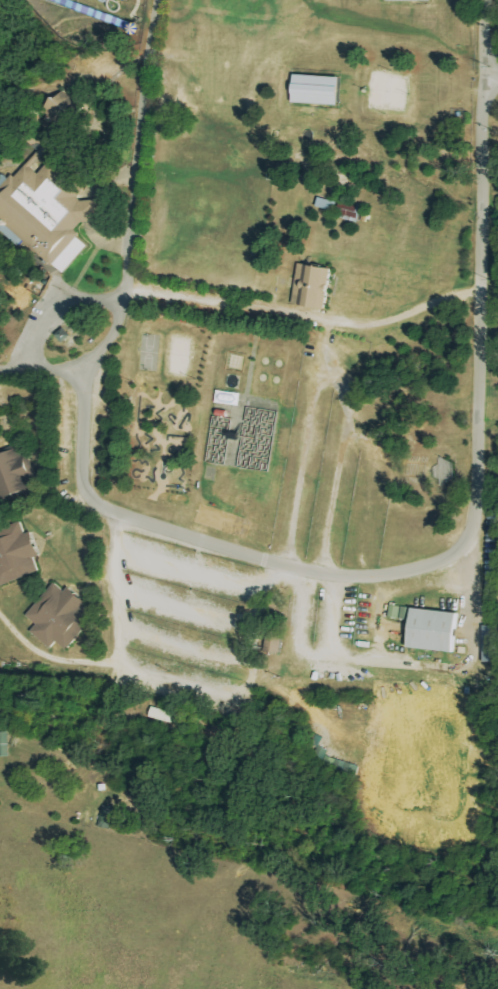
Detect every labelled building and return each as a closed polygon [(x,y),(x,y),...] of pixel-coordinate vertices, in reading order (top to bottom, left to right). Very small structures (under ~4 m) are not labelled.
[(344,77),(297,75),(296,104),(343,106),(344,77)] [(49,109),(66,127),(79,115),(62,97),(49,109)] [(38,254),(0,222),(0,188),(13,173),(15,175),(27,162),(39,172),(51,158),(85,187),(77,197),(81,200),(82,221),(75,230),(79,233),(55,261),(42,250),(38,254)] [(317,207),(336,212),(339,202),(320,198),(317,207)] [(81,200),(97,199),(98,220),(82,221),(81,200)] [(360,220),(363,206),(342,201),(338,214),(360,220)] [(294,304),(329,309),(332,288),(335,269),(299,263),(294,304)] [(0,453),(0,500),(34,487),(31,478),(35,476),(26,454),(21,456),(17,446),(0,453)] [(0,529),(0,585),(38,571),(33,557),(39,555),(30,532),(24,534),(19,522),(0,529)] [(67,587),(63,592),(53,583),(26,615),(36,624),(30,631),(51,648),(58,641),(66,648),(92,617),(81,609),(86,603),(67,587)] [(411,608),(456,614),(451,652),(406,646),(411,608)] [(277,654),(264,651),(269,627),(282,629),(277,654)]
